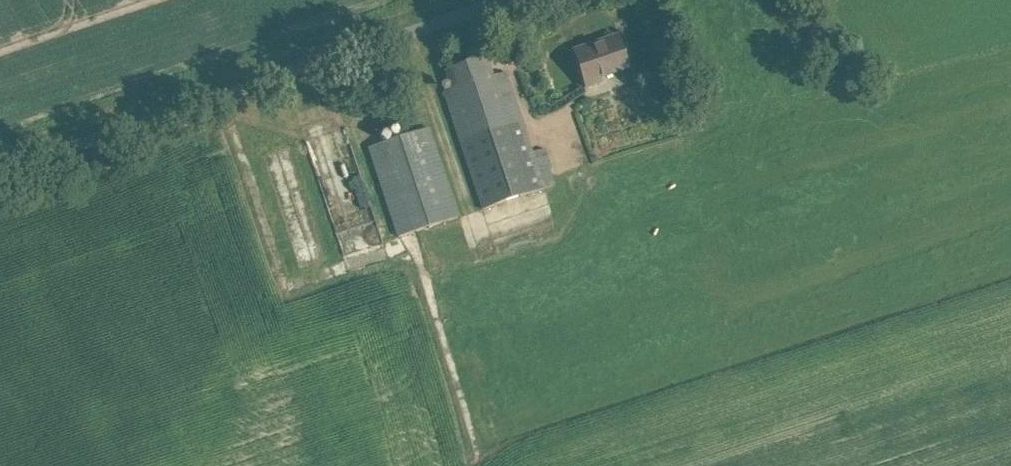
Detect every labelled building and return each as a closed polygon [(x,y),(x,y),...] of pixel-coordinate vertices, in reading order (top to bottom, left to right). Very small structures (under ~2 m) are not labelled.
[(628,68),(618,39),(595,47),(593,44),(574,50),(587,87),(601,82),(599,77),(628,68)] [(531,152),(511,91),(505,72),(493,76),(486,57),(444,71),(451,90),(443,92),(482,209),(555,185),(550,170),(552,169),(545,148),(531,152)] [(458,217),(428,127),(369,147),(399,237),(458,217)]
